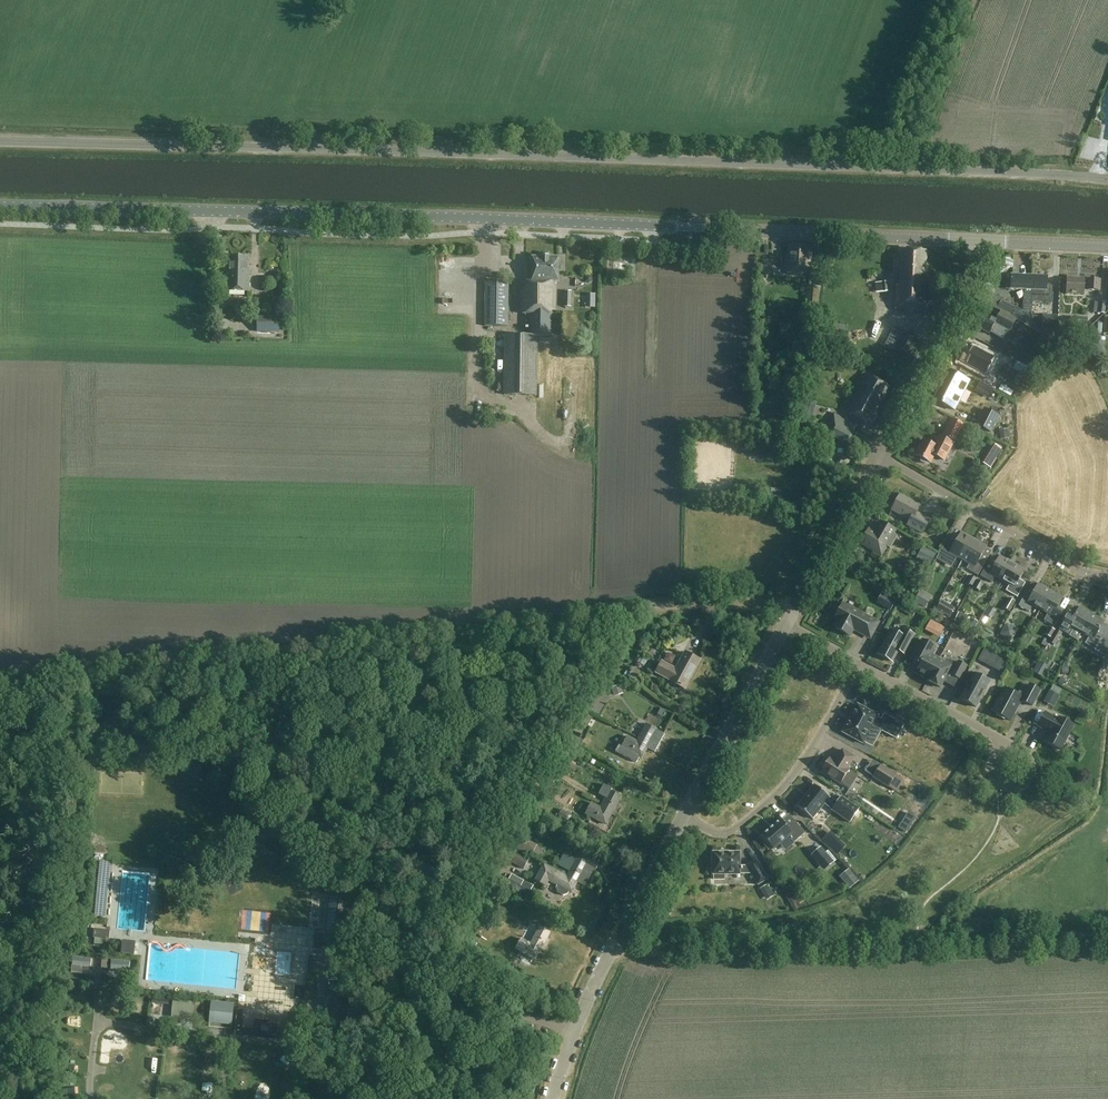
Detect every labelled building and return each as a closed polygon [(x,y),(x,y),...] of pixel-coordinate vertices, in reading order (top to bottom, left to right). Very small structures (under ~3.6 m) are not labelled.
[(809,246),(790,245),(790,257),(787,257),(786,273),(811,274),(811,267),(810,267),(810,260),(812,261),(812,250),(809,250),(809,246)] [(927,251),(901,250),(900,286),(896,286),(895,309),(904,310),(904,312),(927,313),(928,287),(925,287),(927,251)] [(248,257),(230,257),(230,271),(227,271),(227,291),(249,292),(249,269),(248,269),(248,257)] [(556,258),(533,258),(532,282),(522,282),(521,314),(530,314),(530,336),(505,336),(504,395),(536,395),(537,336),(549,337),(549,314),(552,314),(552,282),(556,283),(556,258)] [(1024,290),(1023,305),(1031,305),(1032,305),(1033,291),(1032,291),(1033,278),(1012,277),(1011,290),(1024,290)] [(1047,279),(1033,278),(1032,291),(1033,291),(1040,291),(1040,302),(1052,302),(1053,291),(1047,291),(1047,279)] [(1085,280),(1067,279),(1066,295),(1084,296),(1084,291),(1101,292),(1101,280),(1088,280),(1088,282),(1085,282),(1085,280)] [(508,282),(486,282),(485,326),(507,327),(508,282)] [(819,288),(806,286),(804,311),(817,312),(819,288)] [(1017,309),(1002,300),(997,309),(1012,318),(1017,309)] [(1107,303),(1100,303),(1099,314),(1107,314),(1107,303)] [(1023,305),(1022,322),(1031,322),(1031,305),(1023,305)] [(1016,320),(1001,312),(997,320),(987,315),(985,318),(979,315),(973,326),(989,335),(990,333),(1004,340),(1009,331),(1010,331),(1016,320)] [(1058,316),(1043,315),(1042,329),(1045,330),(1045,332),(1057,341),(1058,316)] [(280,317),(258,317),(257,332),(280,333),(280,317)] [(894,326),(884,345),(909,358),(919,340),(894,326)] [(979,357),(967,351),(961,361),(976,369),(980,363),(985,365),(990,357),(982,353),(979,357)] [(935,400),(948,407),(963,379),(950,372),(947,376),(946,375),(940,386),(942,387),(935,400)] [(889,387),(866,375),(859,387),(861,388),(858,393),(857,393),(846,413),(872,426),(879,412),(877,410),(889,387)] [(980,383),(976,391),(985,396),(990,388),(980,383)] [(967,391),(962,402),(969,405),(974,393),(967,391)] [(817,403),(803,399),(798,414),(812,418),(817,403)] [(991,433),(1000,416),(984,408),(975,425),(991,433)] [(857,427),(834,414),(824,433),(822,432),(818,440),(824,443),(822,447),(842,457),(848,446),(853,449),(859,438),(853,435),(857,427)] [(964,425),(953,419),(944,436),(955,442),(964,425)] [(953,444),(943,439),(938,436),(933,446),(924,441),(916,456),(921,458),(921,460),(922,462),(926,464),(928,464),(929,463),(931,463),(935,456),(944,461),(953,444)] [(1003,449),(994,444),(983,462),(989,467),(995,458),(997,459),(1003,449)] [(921,506),(900,495),(892,511),(910,521),(908,526),(923,534),(930,520),(917,513),(921,506)] [(939,517),(945,516),(942,504),(936,506),(939,517)] [(895,531),(883,524),(878,534),(871,530),(867,537),(866,537),(862,544),(875,551),(874,552),(882,557),(886,549),(885,549),(895,531)] [(963,560),(974,541),(962,533),(956,543),(950,540),(942,555),(948,558),(951,553),(963,560)] [(974,541),(963,560),(970,564),(967,569),(978,576),(987,561),(981,558),(987,548),(974,541)] [(936,555),(923,547),(916,558),(930,566),(936,555)] [(995,577),(1003,582),(1013,565),(1000,557),(995,566),(989,562),(980,577),(992,583),(995,577)] [(1024,571),(1013,565),(1003,582),(1009,585),(1006,591),(1017,598),(1026,583),(1019,580),(1024,571)] [(1041,610),(1051,591),(1039,584),(1031,597),(1026,594),(1019,606),(1029,612),(1033,606),(1041,610)] [(931,598),(920,591),(914,602),(925,609),(931,598)] [(1051,591),(1041,610),(1048,614),(1044,621),(1055,627),(1062,614),(1056,611),(1063,598),(1051,591)] [(892,611),(898,601),(885,593),(879,604),(892,611)] [(878,623),(843,604),(835,619),(839,621),(835,628),(850,636),(854,629),(870,638),(878,623)] [(942,604),(937,611),(951,620),(956,613),(942,604)] [(1082,634),(1093,615),(1080,608),(1073,620),(1067,617),(1060,630),(1070,636),(1074,629),(1082,634)] [(1105,622),(1093,615),(1082,634),(1089,637),(1085,644),(1096,650),(1103,638),(1097,634),(1105,622)] [(972,620),(969,630),(977,633),(980,622),(972,620)] [(902,636),(892,631),(879,655),(892,662),(898,651),(904,655),(915,635),(908,631),(906,634),(904,633),(902,636)] [(987,633),(984,639),(996,646),(1000,640),(987,633)] [(921,665),(916,674),(928,680),(928,681),(940,659),(933,656),(936,651),(935,651),(938,646),(922,638),(911,659),(921,665)] [(1006,661),(984,650),(978,661),(1000,673),(1006,661)] [(700,661),(685,653),(676,670),(662,662),(656,673),(671,680),(670,681),(685,689),(700,661)] [(940,659),(928,681),(940,688),(949,672),(952,674),(951,675),(960,680),(967,666),(958,662),(957,665),(948,661),(947,663),(940,659)] [(990,682),(971,672),(964,685),(967,687),(961,699),(977,708),(990,682)] [(1041,691),(1032,686),(1027,695),(1019,691),(1017,695),(1005,688),(1000,698),(1002,699),(995,713),(1011,721),(1022,701),(1032,706),(1041,691)] [(1055,703),(1060,697),(1056,692),(1050,698),(1055,703)] [(842,733),(863,744),(873,726),(896,739),(904,725),(884,715),(881,720),(877,718),(878,716),(857,705),(842,733)] [(1058,719),(1045,712),(1038,726),(1051,733),(1046,743),(1061,751),(1074,725),(1059,717),(1058,719)] [(628,738),(648,748),(655,752),(665,735),(646,725),(637,742),(628,737),(628,738)] [(642,758),(648,748),(628,738),(622,748),(642,758)] [(855,758),(843,751),(838,758),(839,759),(836,762),(830,758),(821,771),(841,784),(849,771),(847,769),(855,758)] [(929,777),(937,763),(931,760),(924,774),(929,777)] [(889,788),(897,775),(881,765),(877,770),(873,778),(876,780),(889,788)] [(830,798),(815,785),(797,807),(812,819),(830,798)] [(610,791),(601,808),(612,814),(621,797),(610,791)] [(601,808),(592,803),(586,814),(606,825),(612,814),(601,808)] [(805,834),(789,815),(782,821),(781,820),(762,836),(774,850),(789,837),(794,843),(805,834)] [(537,846),(523,838),(518,849),(531,856),(537,846)] [(839,841),(831,849),(837,855),(845,848),(839,841)] [(820,847),(810,856),(823,871),(833,863),(820,847)] [(578,883),(582,885),(587,880),(593,869),(595,870),(601,859),(582,849),(575,861),(565,855),(559,867),(569,872),(567,877),(578,883)] [(529,860),(516,852),(510,862),(524,870),(529,860)] [(740,853),(713,853),(713,875),(715,875),(715,880),(724,880),(724,875),(740,875),(740,874),(751,874),(758,886),(770,879),(758,859),(747,866),(747,867),(740,867),(740,853)] [(572,893),(578,883),(567,877),(544,865),(535,881),(546,887),(549,881),(558,886),(556,889),(558,893),(563,896),(568,895),(570,892),(572,893)] [(524,882),(512,875),(506,885),(518,892),(519,890),(529,896),(533,890),(523,884),(524,882)] [(773,884),(763,890),(769,900),(779,895),(773,884)] [(338,936),(345,937),(349,899),(338,898),(330,897),(326,931),(326,940),(337,941),(338,936)] [(551,933),(540,927),(531,944),(522,939),(516,950),(536,961),(551,933)] [(110,931),(94,929),(93,938),(95,938),(94,944),(107,946),(108,940),(109,940),(110,931)] [(136,943),(123,942),(122,954),(134,955),(136,943)] [(95,965),(76,967),(77,974),(95,972),(95,965)] [(339,996),(328,995),(327,1011),(338,1012),(339,996)] [(173,1001),(172,1018),(194,1020),(196,1003),(173,1001)] [(215,1005),(213,1025),(231,1027),(233,1007),(215,1005)] [(242,1010),(238,1010),(235,1035),(295,1041),(298,1014),(294,1014),(293,1027),(290,1026),(290,1034),(271,1032),(272,1022),(261,1021),(260,1031),(242,1029),(243,1022),(240,1021),(242,1010)] [(80,1031),(82,1024),(73,1022),(71,1029),(80,1031)] [(154,1078),(168,1077),(167,1066),(153,1068),(154,1078)] [(156,1094),(162,1096),(165,1087),(159,1085),(156,1094)]
